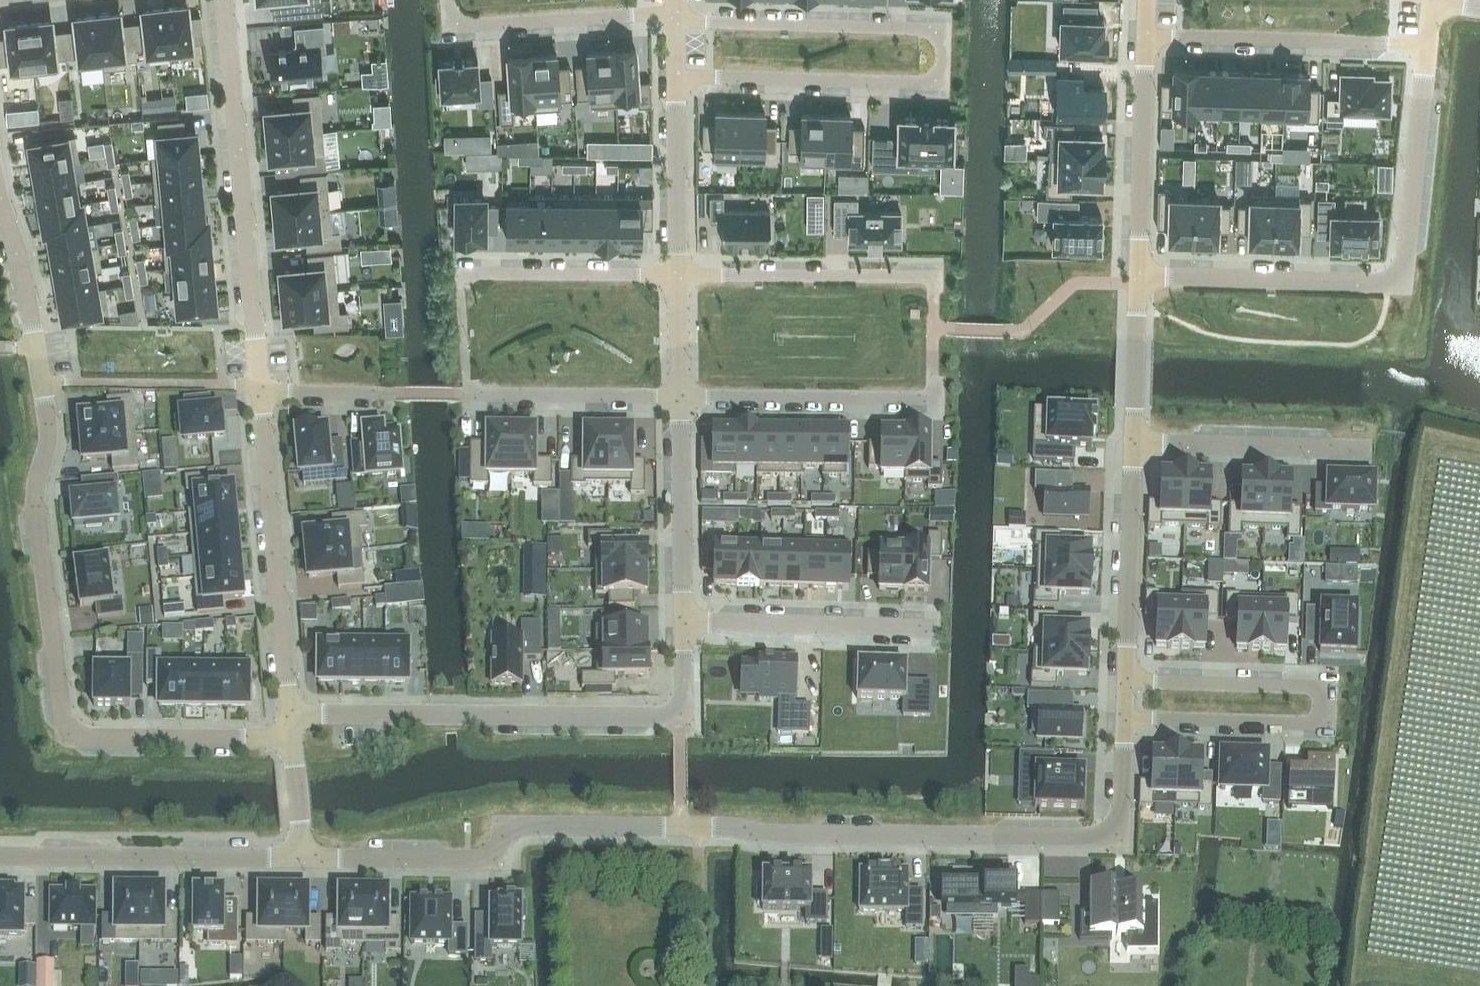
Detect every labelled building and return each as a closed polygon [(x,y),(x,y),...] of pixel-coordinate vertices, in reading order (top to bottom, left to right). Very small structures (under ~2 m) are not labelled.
[(278,20),(324,16),(322,0),(276,0),(278,20)] [(193,55),(191,43),(204,41),(201,16),(188,18),(187,5),(167,8),(167,7),(165,7),(170,50),(169,50),(170,58),(193,55)] [(1062,19),(1061,50),(1107,51),(1107,33),(1103,33),(1103,20),(1096,20),(1096,6),(1064,5),(1064,19),(1062,19)] [(135,49),(148,48),(148,52),(169,50),(170,50),(165,7),(163,8),(143,10),(145,22),(133,24),(135,49)] [(119,13),(99,15),(97,15),(102,57),(103,57),(124,55),(123,50),(135,49),(133,24),(120,25),(119,13)] [(81,68),(104,65),(103,57),(102,57),(97,15),(95,15),(96,16),(75,18),(77,30),(65,31),(67,57),(80,55),(81,68)] [(31,23),(29,23),(35,73),(57,70),(55,58),(67,57),(65,31),(52,33),(51,21),(31,23)] [(12,63),(13,75),(35,73),(29,23),(28,23),(7,26),(9,38),(0,39),(0,64),(12,63)] [(322,76),(321,61),(320,50),(325,49),(323,26),(295,28),(297,44),(292,50),(285,50),(285,49),(284,49),(284,50),(280,51),(280,49),(279,49),(279,51),(270,52),(271,66),(272,80),(282,80),(282,81),(283,81),(283,80),(287,79),(287,81),(288,81),(288,79),(322,76)] [(636,49),(612,51),(615,105),(638,104),(638,106),(652,106),(650,80),(638,81),(636,49)] [(266,50),(243,53),(245,64),(268,61),(266,50)] [(591,107),(615,105),(612,51),(587,53),(588,65),(576,66),(578,99),(590,98),(591,107)] [(557,55),(533,56),(536,110),(560,109),(560,100),(572,99),(570,66),(558,67),(557,55)] [(514,112),(536,110),(533,56),(508,58),(510,90),(498,91),(500,124),(514,123),(514,112)] [(1037,58),(1036,71),(1056,72),(1056,59),(1037,58)] [(362,86),(388,83),(386,60),(372,61),(372,71),(361,72),(362,86)] [(440,76),(436,76),(437,92),(438,92),(441,92),(442,94),(441,94),(442,95),(443,95),(459,94),(478,93),(479,101),(479,105),(493,104),(492,83),(492,79),(479,79),(478,69),(478,61),(478,60),(476,60),(462,61),(461,61),(453,61),(451,61),(451,62),(441,62),(439,62),(439,64),(440,64),(440,76)] [(1162,83),(1161,108),(1173,108),(1173,117),(1197,117),(1197,109),(1196,109),(1197,71),(1174,70),(1174,83),(1162,83)] [(1197,71),(1196,109),(1197,109),(1218,110),(1219,71),(1197,71)] [(1219,71),(1218,110),(1240,111),(1241,72),(1219,71)] [(1241,72),(1240,111),(1261,111),(1262,111),(1263,73),(1241,72)] [(1261,111),(1261,119),(1284,120),(1285,73),(1263,73),(1262,111),(1261,111)] [(1285,73),(1284,120),(1319,121),(1320,88),(1308,88),(1308,74),(1296,74),(1296,73),(1285,73)] [(1056,112),(1056,113),(1106,114),(1106,113),(1105,113),(1105,88),(1083,88),(1083,78),(1084,78),(1084,76),(1057,75),(1056,75),(1056,77),(1058,77),(1057,112),(1056,112)] [(1329,99),(1328,124),(1342,124),(1343,112),(1389,113),(1390,80),(1372,80),(1372,76),(1362,76),(1342,75),(1342,99),(1329,99)] [(207,91),(199,92),(200,107),(209,106),(207,91)] [(295,109),(266,112),(267,117),(266,117),(267,133),(267,136),(322,131),(319,94),(294,96),(295,109)] [(740,162),(740,154),(739,154),(741,112),(716,111),(716,124),(704,123),(703,148),(715,149),(715,162),(740,162)] [(765,113),(741,112),(739,154),(740,154),(764,155),(764,150),(776,151),(777,125),(765,125),(765,113)] [(825,165),(827,115),(802,114),(802,126),(790,126),(789,151),(801,151),(801,164),(825,165)] [(851,115),(827,115),(825,165),(864,166),(865,128),(851,127),(851,115)] [(917,158),(934,158),(953,159),(954,121),(955,121),(955,118),(952,118),(952,119),(932,118),(931,118),(921,117),(920,117),(920,118),(901,117),(898,117),(898,119),(898,139),(891,139),(891,137),(874,136),(873,168),(917,170),(917,158)] [(131,120),(132,128),(144,127),(143,119),(131,120)] [(185,133),(184,120),(158,123),(160,135),(158,135),(160,157),(199,153),(199,152),(198,152),(196,132),(185,133)] [(1045,122),(1044,136),(1051,136),(1050,158),(1103,160),(1103,147),(1103,136),(1074,135),(1074,123),(1045,122)] [(267,136),(267,138),(268,138),(269,154),(270,154),(271,159),(299,157),(301,170),(326,167),(322,131),(267,136)] [(71,161),(79,160),(75,137),(30,144),(34,167),(71,161)] [(587,140),(587,156),(599,156),(599,140),(587,140)] [(639,140),(639,156),(653,156),(653,140),(639,140)] [(1195,141),(1195,149),(1207,150),(1207,142),(1195,141)] [(112,142),(104,143),(106,155),(114,154),(112,142)] [(1227,142),(1227,150),(1239,151),(1239,143),(1227,142)] [(1239,143),(1239,151),(1251,151),(1251,143),(1239,143)] [(1271,152),(1270,160),(1283,160),(1283,152),(1271,152)] [(199,154),(199,153),(160,157),(152,158),(154,181),(200,176),(198,157),(199,157),(199,154)] [(114,154),(106,155),(108,167),(116,165),(114,154)] [(531,163),(531,155),(519,155),(518,163),(531,163)] [(543,155),(531,155),(531,163),(543,163),(543,155)] [(1047,181),(1046,195),(1072,195),(1072,183),(1101,184),(1102,173),(1103,173),(1103,160),(1050,158),(1049,181),(1047,181)] [(37,189),(74,182),(71,161),(34,167),(37,189)] [(575,163),(562,163),(562,171),(575,172),(575,163)] [(587,172),(587,164),(575,163),(575,172),(587,172)] [(619,164),(606,164),(606,172),(619,172),(619,164)] [(131,183),(129,171),(121,172),(123,184),(131,183)] [(274,215),(329,210),(326,174),(301,176),(302,189),(274,191),(274,197),(273,197),(275,213),(274,213),(274,215)] [(200,176),(154,181),(156,202),(164,201),(202,198),(200,176)] [(1275,193),(1274,244),(1298,245),(1298,233),(1310,233),(1311,200),(1299,200),(1299,194),(1299,182),(1276,181),(1275,193)] [(78,204),(78,203),(74,182),(37,189),(41,208),(39,208),(40,211),(78,204)] [(123,184),(125,196),(133,195),(131,183),(123,184)] [(117,197),(115,185),(107,187),(109,199),(117,197)] [(1159,189),(1157,228),(1169,229),(1169,241),(1193,241),(1195,199),(1172,198),(1172,190),(1159,189)] [(1238,206),(1238,231),(1250,231),(1249,243),(1274,244),(1275,193),(1251,192),(1250,206),(1238,206)] [(551,195),(551,203),(552,203),(552,241),(574,241),(574,195),(551,195)] [(596,242),(596,196),(574,195),(574,241),(596,242)] [(596,196),(596,242),(618,242),(618,204),(619,204),(619,196),(596,196)] [(117,197),(109,199),(111,210),(119,209),(117,197)] [(710,197),(710,222),(722,222),(722,243),(770,243),(770,211),(724,211),(724,197),(710,197)] [(202,198),(164,201),(166,223),(204,219),(202,198)] [(458,199),(457,241),(474,241),(474,238),(484,238),(485,231),(497,231),(498,206),(485,206),(485,199),(458,199)] [(881,247),(881,246),(881,244),(901,244),(901,212),(857,212),(857,200),(835,199),(835,200),(835,234),(849,234),(849,244),(869,244),(869,247),(881,247)] [(1038,199),(1038,217),(1054,218),(1053,244),(1053,246),(1055,247),(1055,246),(1079,247),(1079,251),(1095,251),(1095,248),(1099,248),(1101,248),(1101,246),(1102,218),(1102,216),(1100,216),(1078,215),(1079,200),(1038,199)] [(1195,199),(1193,241),(1217,242),(1218,230),(1230,230),(1231,205),(1219,205),(1219,199),(1195,199)] [(1319,199),(1318,235),(1331,236),(1331,246),(1377,247),(1377,241),(1381,241),(1381,221),(1377,221),(1378,215),(1334,214),(1334,200),(1319,199)] [(49,231),(86,225),(82,202),(78,203),(78,204),(40,211),(40,213),(42,213),(45,232),(45,233),(49,232),(49,231)] [(530,241),(530,203),(507,203),(507,241),(530,241)] [(530,241),(552,241),(552,203),(551,203),(530,203),(530,241)] [(618,204),(618,242),(641,242),(641,228),(653,228),(653,204),(619,204),(618,204)] [(340,232),(332,233),(329,210),(274,215),(275,218),(275,217),(276,234),(277,233),(278,239),(307,237),(308,249),(341,246),(340,232)] [(136,214),(129,216),(131,228),(139,226),(136,214)] [(204,219),(166,223),(168,243),(210,239),(208,219),(204,219)] [(89,246),(86,225),(49,231),(49,232),(52,253),(89,247),(89,246)] [(133,239),(141,238),(139,226),(131,228),(133,239)] [(125,241),(123,229),(115,230),(117,242),(125,241)] [(166,265),(174,265),(212,261),(210,244),(211,244),(211,239),(210,239),(168,243),(164,244),(166,265)] [(117,242),(119,254),(127,252),(125,241),(117,242)] [(97,244),(89,246),(89,247),(52,253),(56,275),(93,268),(93,269),(101,268),(97,244)] [(146,246),(148,260),(161,259),(159,244),(146,246)] [(280,277),(282,293),(281,293),(282,295),(337,290),(333,253),(308,256),(310,268),(281,271),(281,277),(280,277)] [(138,271),(146,270),(144,258),(136,259),(138,271)] [(176,289),(214,286),(212,261),(174,265),(176,289)] [(58,294),(59,297),(97,290),(97,289),(93,269),(93,268),(56,275),(59,294),(58,294)] [(138,271),(140,283),(148,282),(146,270),(138,271)] [(122,273),(124,285),(132,284),(130,272),(122,273)] [(134,296),(132,284),(124,285),(126,297),(134,296)] [(214,286),(176,289),(178,312),(216,308),(214,286)] [(97,290),(59,297),(59,299),(60,299),(64,319),(108,311),(105,288),(97,289),(97,290)] [(282,297),(284,313),(285,313),(285,319),(314,316),(315,329),(348,326),(347,312),(339,313),(337,290),(282,295),(282,297)] [(189,323),(201,322),(201,314),(189,316),(189,323)] [(81,435),(81,438),(135,433),(132,397),(106,400),(108,413),(79,415),(80,420),(79,420),(80,422),(81,433),(81,435)] [(210,397),(185,399),(186,412),(182,412),(184,439),(224,436),(222,419),(220,419),(219,409),(211,409),(210,397)] [(1034,442),(1034,460),(1074,461),(1074,445),(1091,446),(1092,433),(1093,433),(1093,434),(1095,434),(1095,432),(1095,413),(1096,413),(1096,411),(1093,411),(1090,411),(1090,407),(1074,406),(1074,410),(1047,409),(1046,443),(1034,442)] [(298,453),(300,473),(328,470),(330,482),(345,481),(341,441),(328,442),(326,429),(316,430),(316,427),(296,429),(297,437),(293,437),(294,453),(298,453)] [(365,448),(353,449),(355,475),(367,474),(368,476),(400,474),(397,436),(396,428),(382,429),(382,427),(364,429),(365,448)] [(511,428),(487,428),(487,444),(470,444),(470,485),(488,485),(488,475),(511,475),(511,428)] [(534,475),(534,485),(551,486),(552,460),(535,460),(536,428),(511,428),(511,475),(534,475)] [(585,486),(585,484),(608,484),(608,429),(584,429),(584,461),(571,461),(571,474),(571,486),(585,486)] [(645,494),(645,461),(632,461),(633,429),(608,429),(608,484),(631,484),(631,494),(645,494)] [(736,468),(736,430),(713,430),(712,468),(736,468)] [(758,430),(736,430),(736,468),(756,468),(758,468),(758,430)] [(779,476),(780,430),(758,430),(758,468),(756,468),(756,476),(779,476)] [(801,469),(802,431),(780,430),(779,476),(803,477),(803,469),(801,469)] [(803,469),(822,469),(824,469),(824,431),(802,431),(801,469),(803,469)] [(847,431),(824,431),(824,469),(822,469),(822,477),(846,477),(847,431)] [(905,474),(906,431),(881,431),(881,444),(869,443),(869,469),(881,469),(881,474),(904,474),(905,474)] [(905,474),(904,474),(904,482),(928,482),(928,489),(942,489),(942,464),(930,464),(930,432),(906,431),(905,474)] [(138,468),(135,433),(81,438),(82,440),(81,440),(81,442),(82,442),(83,453),(82,453),(83,455),(84,460),(112,457),(113,470),(138,468)] [(143,471),(143,498),(162,497),(161,471),(143,471)] [(1149,502),(1148,527),(1161,528),(1161,525),(1184,526),(1186,473),(1173,472),(1173,473),(1162,473),(1161,502),(1149,502)] [(1035,473),(1035,490),(1045,491),(1044,516),(1088,517),(1089,491),(1072,490),(1047,489),(1047,473),(1035,473)] [(1186,473),(1184,526),(1207,527),(1207,529),(1220,530),(1221,504),(1209,504),(1210,475),(1199,474),(1199,473),(1186,473)] [(573,494),(573,486),(571,486),(571,474),(560,474),(560,494),(573,494)] [(197,512),(234,509),(232,486),(212,488),(211,475),(186,478),(187,491),(195,491),(197,511),(197,512)] [(1229,505),(1228,538),(1242,538),(1242,528),(1265,529),(1266,475),(1254,475),(1254,476),(1242,476),(1241,505),(1229,505)] [(1266,475),(1265,529),(1287,529),(1287,540),(1293,540),(1294,540),(1301,540),(1302,507),(1290,506),(1291,477),(1279,477),(1279,476),(1266,475)] [(117,494),(116,477),(84,480),(85,495),(69,497),(72,525),(83,524),(84,528),(100,526),(99,522),(116,521),(113,494),(117,494)] [(1316,487),(1315,512),(1330,512),(1330,508),(1372,510),(1373,478),(1329,477),(1329,487),(1316,487)] [(723,496),(723,504),(735,504),(735,496),(723,496)] [(735,496),(735,504),(747,504),(748,496),(735,496)] [(767,496),(767,504),(779,504),(779,496),(767,496)] [(792,496),(779,496),(779,504),(792,504),(792,496)] [(823,505),(823,497),(811,496),(811,504),(823,505)] [(835,497),(823,497),(823,505),(835,505),(835,497)] [(197,512),(197,511),(189,512),(191,535),(237,530),(237,528),(236,528),(234,509),(197,512)] [(739,519),(739,511),(727,511),(727,519),(739,519)] [(739,511),(739,519),(751,519),(751,511),(739,511)] [(783,512),(771,512),(771,520),(783,520),(783,512)] [(795,520),(795,512),(783,512),(783,520),(795,520)] [(827,512),(815,512),(815,520),(827,520),(827,512)] [(839,512),(827,512),(827,520),(839,520),(839,512)] [(307,553),(307,556),(360,551),(358,530),(366,529),(365,515),(332,518),(333,530),(305,533),(305,538),(305,540),(307,551),(306,551),(306,553),(307,553)] [(156,516),(146,517),(147,526),(157,526),(156,516)] [(191,535),(193,557),(239,552),(238,552),(236,531),(237,531),(237,530),(191,535)] [(613,533),(588,534),(588,548),(595,548),(595,570),(646,570),(645,545),(613,546),(613,533)] [(1036,533),(1035,547),(1037,547),(1037,570),(1090,571),(1091,558),(1090,558),(1090,547),(1060,546),(1061,534),(1036,533)] [(905,540),(904,591),(928,592),(929,560),(941,560),(942,535),(928,534),(928,541),(905,540)] [(737,540),(737,548),(738,548),(737,586),(758,586),(759,586),(760,548),(761,548),(762,540),(737,540)] [(904,591),(905,540),(881,540),(880,552),(868,552),(867,577),(880,578),(879,590),(904,591)] [(804,550),(805,550),(806,542),(781,541),(781,549),(782,549),(781,587),(803,588),(804,550)] [(825,542),(825,550),(826,550),(825,588),(848,589),(849,543),(825,542)] [(1224,543),(1224,561),(1237,561),(1237,543),(1224,543)] [(1149,546),(1149,558),(1161,558),(1161,547),(1149,546)] [(714,585),(737,586),(738,548),(737,548),(715,547),(714,585)] [(781,549),(761,548),(760,548),(759,586),(781,587),(782,549),(781,549)] [(157,550),(158,560),(168,559),(167,549),(157,550)] [(803,588),(825,588),(826,550),(825,550),(805,550),(804,550),(803,588)] [(360,551),(307,556),(307,558),(307,560),(308,571),(308,573),(309,573),(309,578),(338,575),(339,588),(363,586),(360,551)] [(1342,564),(1342,551),(1330,551),(1330,564),(1342,564)] [(193,557),(195,579),(240,574),(239,555),(239,552),(193,557)] [(81,607),(96,604),(98,617),(123,614),(121,599),(113,600),(107,559),(75,563),(81,607)] [(169,568),(168,559),(158,560),(159,569),(169,568)] [(1209,562),(1209,571),(1224,571),(1223,562),(1209,562)] [(1237,563),(1223,562),(1224,571),(1224,576),(1237,576),(1237,563)] [(1326,567),(1325,582),(1357,583),(1357,568),(1326,567)] [(395,569),(396,586),(420,586),(420,568),(395,569)] [(596,594),(609,594),(609,607),(634,606),(634,594),(646,594),(646,570),(595,570),(596,594)] [(1034,592),(1033,606),(1059,607),(1059,595),(1088,595),(1089,584),(1090,584),(1090,571),(1037,570),(1036,592),(1034,592)] [(240,574),(195,579),(198,613),(223,611),(222,599),(242,597),(240,574)] [(1146,592),(1145,617),(1157,617),(1156,647),(1168,647),(1167,648),(1180,649),(1182,605),(1159,604),(1159,592),(1146,592)] [(1182,605),(1180,649),(1193,649),(1193,648),(1205,648),(1206,619),(1218,619),(1218,594),(1205,594),(1204,606),(1182,605)] [(1226,594),(1226,620),(1238,620),(1237,649),(1248,650),(1248,651),(1261,651),(1263,598),(1240,597),(1240,595),(1226,594)] [(385,596),(375,597),(376,607),(386,606),(385,596)] [(1263,598),(1261,651),(1274,651),(1285,651),(1286,622),(1298,622),(1299,597),(1285,596),(1285,599),(1263,598)] [(350,600),(341,601),(342,610),(351,609),(350,600)] [(332,611),(342,610),(341,601),(331,601),(332,611)] [(303,605),(301,619),(314,621),(315,606),(303,605)] [(1307,609),(1306,640),(1320,641),(1320,646),(1320,653),(1356,654),(1357,606),(1321,605),(1321,609),(1307,609)] [(596,651),(647,651),(646,627),(634,627),(634,614),(601,615),(601,627),(596,627),(596,651)] [(1033,614),(1033,627),(1045,628),(1044,649),(1044,651),(1088,652),(1088,639),(1087,639),(1087,628),(1058,627),(1058,615),(1033,614)] [(226,620),(227,629),(236,629),(235,619),(226,620)] [(213,621),(204,622),(204,631),(214,631),(213,621)] [(204,631),(204,622),(194,623),(195,632),(204,631)] [(522,684),(522,659),(541,659),(541,623),(521,623),(521,638),(492,637),(492,684),(522,684)] [(146,644),(165,645),(166,625),(147,624),(146,644)] [(341,645),(342,645),(342,637),(319,636),(318,682),(341,682),(341,645)] [(385,637),(385,645),(385,682),(408,683),(408,664),(412,664),(413,648),(408,648),(408,637),(385,637)] [(361,683),(363,683),(364,645),(342,645),(341,645),(341,682),(361,682),(361,683)] [(385,645),(364,645),(363,683),(365,683),(365,682),(385,682),(385,645)] [(1031,673),(1031,686),(1056,687),(1056,675),(1086,676),(1086,665),(1087,665),(1088,652),(1044,651),(1044,649),(1034,649),(1033,673),(1031,673)] [(182,669),(183,669),(183,661),(161,660),(161,652),(147,651),(147,685),(159,686),(159,706),(182,706),(182,669)] [(615,676),(647,675),(647,651),(596,651),(597,675),(582,675),(582,688),(615,688),(615,676)] [(130,706),(130,697),(142,698),(142,658),(129,657),(129,667),(94,667),(94,705),(130,706)] [(779,696),(794,697),(795,661),(774,660),(774,659),(772,659),(772,660),(766,660),(766,659),(765,658),(765,660),(760,660),(760,665),(743,665),(742,695),(760,696),(759,700),(776,700),(776,696),(779,696)] [(225,661),(225,669),(226,669),(226,707),(249,707),(249,661),(225,661)] [(857,697),(857,699),(859,699),(904,700),(903,716),(930,717),(931,683),(913,683),(913,686),(906,686),(906,682),(906,665),(907,664),(905,664),(889,664),(889,663),(876,663),(860,663),(860,662),(858,662),(858,664),(857,697)] [(182,669),(182,706),(202,706),(202,707),(204,707),(204,669),(183,669),(182,669)] [(226,669),(225,669),(204,669),(204,707),(206,707),(206,706),(226,707),(226,669)] [(1028,695),(1028,710),(1038,710),(1037,739),(1081,740),(1082,710),(1072,710),(1072,697),(1028,695)] [(793,706),(792,734),(808,734),(809,706),(793,706)] [(1140,782),(1139,807),(1153,808),(1153,796),(1174,796),(1176,796),(1177,753),(1164,752),(1164,753),(1153,753),(1152,782),(1140,782)] [(1174,796),(1174,806),(1198,807),(1198,809),(1211,809),(1212,784),(1200,784),(1201,754),(1190,754),(1190,753),(1177,753),(1176,796),(1174,796)] [(1021,754),(1020,776),(1036,776),(1035,805),(1035,807),(1037,807),(1081,808),(1083,808),(1083,806),(1084,772),(1085,770),(1082,770),(1052,769),(1053,755),(1021,754)] [(1222,754),(1221,789),(1263,790),(1263,802),(1279,803),(1280,774),(1265,773),(1266,766),(1266,755),(1249,755),(1249,754),(1248,754),(1248,755),(1241,755),(1241,754),(1239,754),(1222,754)] [(1288,787),(1288,794),(1312,795),(1311,805),(1333,805),(1335,757),(1307,757),(1307,769),(1289,768),(1288,787)] [(1336,812),(1334,827),(1343,829),(1345,813),(1336,812)] [(1281,823),(1267,823),(1267,834),(1281,834),(1281,823)] [(859,909),(859,911),(861,911),(861,910),(907,911),(906,927),(921,927),(922,891),(908,891),(908,872),(908,871),(907,871),(890,871),(890,869),(888,869),(888,871),(880,871),(880,869),(878,869),(878,871),(862,870),(860,870),(860,872),(860,909),(859,909)] [(947,884),(946,907),(973,908),(973,918),(997,918),(998,908),(1016,908),(1016,884),(1002,884),(1002,870),(973,870),(973,884),(947,884)] [(758,886),(758,904),(763,904),(763,908),(762,908),(762,909),(764,909),(807,910),(806,922),(826,922),(827,894),(811,894),(811,875),(811,873),(810,873),(810,874),(793,874),(793,873),(792,873),(792,874),(782,873),(780,873),(764,873),(763,873),(763,875),(763,886),(758,886)] [(1090,913),(1080,912),(1080,940),(1112,940),(1112,936),(1127,936),(1127,940),(1131,940),(1150,940),(1150,914),(1151,914),(1151,905),(1144,905),(1144,890),(1121,889),(1121,890),(1115,890),(1115,884),(1090,884),(1090,913)] [(103,942),(139,942),(140,888),(136,888),(136,887),(134,887),(134,888),(122,888),(122,887),(121,887),(121,888),(116,888),(116,917),(103,917),(103,942)] [(164,917),(164,910),(164,888),(159,888),(157,888),(145,888),(145,887),(144,887),(144,888),(140,888),(139,942),(176,942),(176,917),(164,917)] [(194,932),(222,933),(221,945),(237,945),(237,919),(224,919),(224,890),(224,888),(222,888),(222,889),(196,888),(194,888),(194,890),(194,894),(190,894),(190,910),(194,910),(194,932)] [(283,931),(284,889),(280,889),(278,889),(267,889),(265,889),(260,889),(260,918),(247,918),(247,943),(284,943),(284,931),(283,931)] [(283,931),(284,931),(306,931),(306,943),(320,943),(320,918),(308,918),(308,889),(303,889),(301,889),(290,889),(288,889),(284,889),(283,931)] [(341,944),(363,944),(364,890),(360,890),(360,889),(358,889),(358,890),(347,890),(347,889),(345,889),(345,890),(340,890),(340,918),(327,918),(327,952),(341,952),(341,944)] [(364,890),(363,944),(386,944),(386,952),(400,952),(400,919),(388,919),(388,890),(383,890),(383,889),(381,889),(381,890),(370,890),(370,889),(368,889),(368,890),(364,890)] [(51,927),(95,928),(95,892),(79,891),(79,890),(78,890),(69,890),(67,890),(67,891),(51,891),(51,927)] [(22,935),(22,927),(35,927),(35,902),(22,901),(22,893),(12,893),(12,891),(0,891),(0,935),(22,935)] [(1024,894),(1023,924),(1041,924),(1041,894),(1024,894)] [(1061,894),(1041,894),(1041,924),(1041,926),(1042,926),(1042,924),(1059,924),(1059,896),(1061,896),(1061,894)] [(429,898),(411,898),(411,942),(449,943),(449,955),(467,955),(467,927),(451,927),(451,899),(434,898),(433,898),(429,898)] [(525,903),(521,903),(521,901),(522,901),(522,899),(519,899),(501,899),(499,899),(499,901),(490,901),(490,921),(476,921),(476,961),(491,961),(491,947),(521,947),(521,919),(525,919),(525,903)] [(242,975),(258,974),(258,947),(242,948),(242,975)] [(37,960),(37,985),(53,985),(54,960),(37,960)] [(1015,969),(1015,985),(1039,985),(1039,978),(1028,978),(1028,969),(1015,969)] [(347,985),(364,985),(364,976),(347,976),(347,985)]
